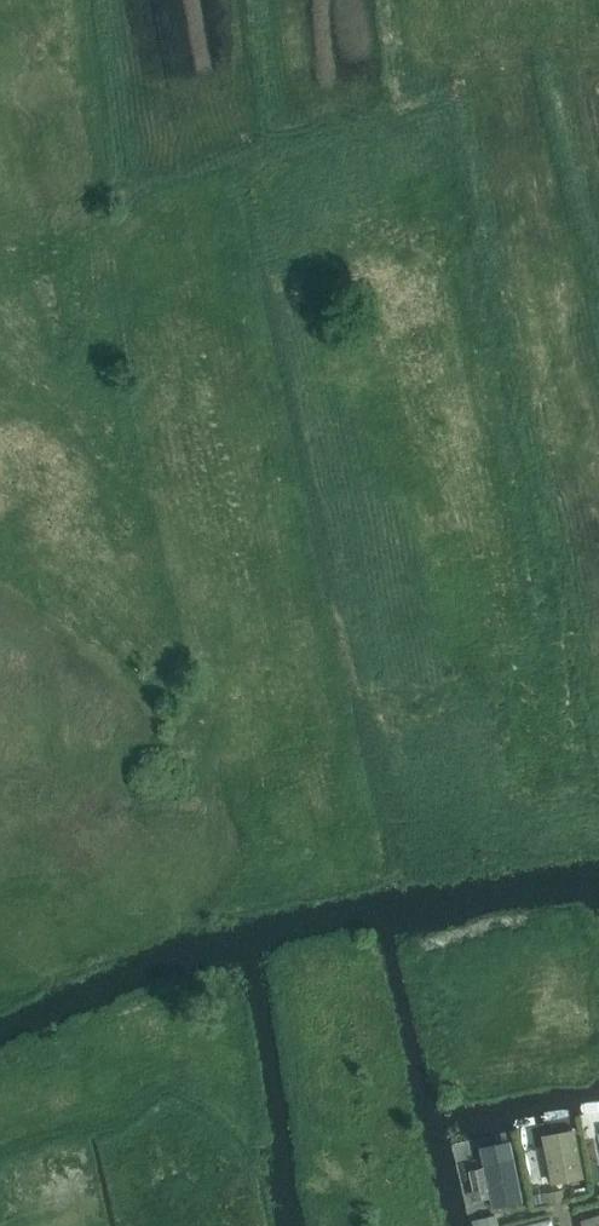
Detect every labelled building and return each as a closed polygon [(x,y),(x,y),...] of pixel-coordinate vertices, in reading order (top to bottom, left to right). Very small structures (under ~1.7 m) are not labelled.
[(571,1131),(536,1138),(546,1188),(582,1180),(571,1131)] [(576,1225),(598,1225),(598,1217),(575,1222),(576,1225)]
